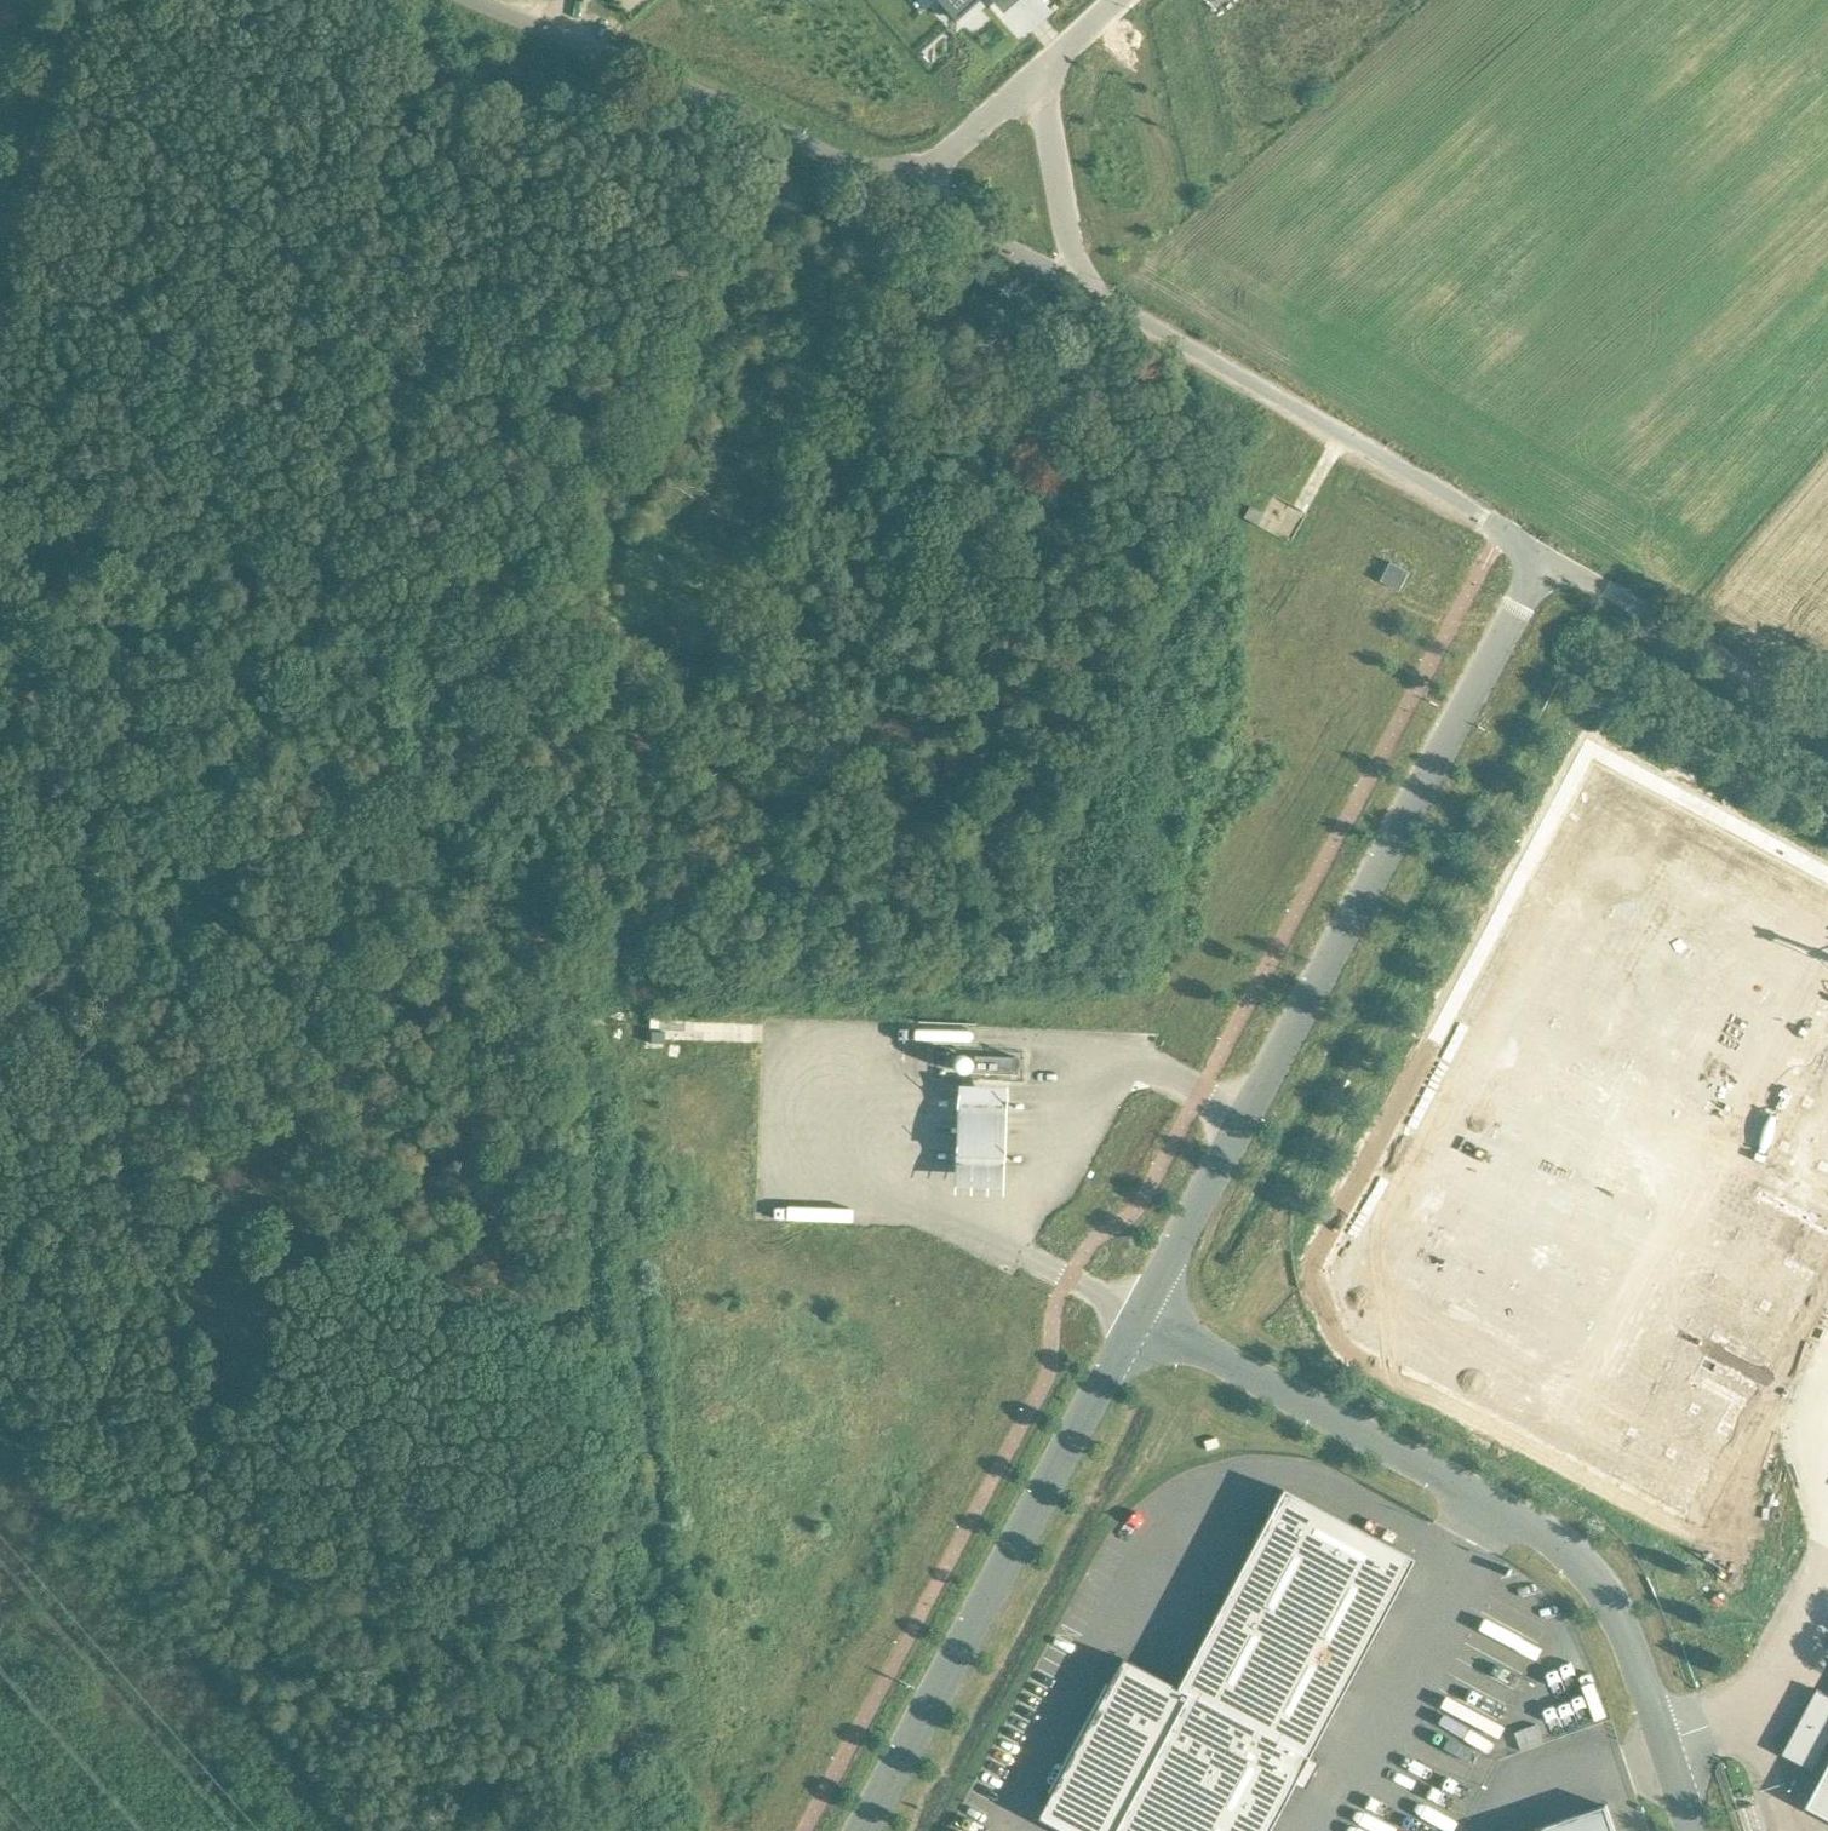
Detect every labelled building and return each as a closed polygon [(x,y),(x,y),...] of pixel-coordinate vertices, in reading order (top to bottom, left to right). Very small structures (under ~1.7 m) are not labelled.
[(956,19),(977,0),(939,0),(956,19)] [(1244,517),(1257,524),(1263,514),(1250,506),(1244,517)] [(1410,571),(1392,562),(1382,580),(1400,590),(1410,571)] [(1324,1268),(1352,1341),(1686,1518),(1827,1251),(1827,885),(1594,761),(1324,1268)] [(1011,1073),(1017,1074),(1018,1057),(974,1055),(974,1072),(1011,1073)] [(1011,1073),(974,1072),(959,1071),(959,1093),(957,1147),(956,1171),(1009,1173),(1009,1147),(1010,1094),(1011,1073)] [(1220,1446),(1217,1436),(1205,1439),(1208,1449),(1220,1446)] [(1053,1806),(1090,1826),(1087,1830),(1267,1830),(1293,1781),(1304,1786),(1317,1761),(1307,1756),(1412,1558),(1282,1488),(1177,1686),(1122,1657),(1095,1707),(1103,1711),(1089,1738),(1082,1734),(1076,1745),(1083,1749),(1053,1806)] [(1788,1752),(1813,1766),(1827,1738),(1827,1694),(1824,1692),(1806,1726),(1802,1724),(1788,1752)] [(1827,1815),(1827,1769),(1809,1805),(1827,1815)] [(1529,1830),(1615,1830),(1606,1805),(1529,1830)]
